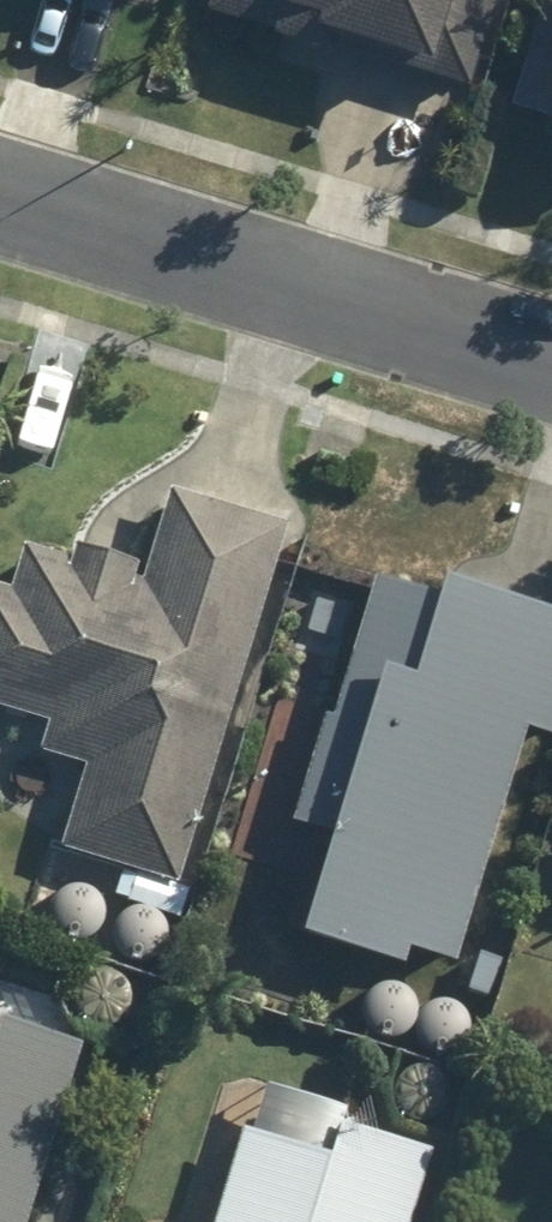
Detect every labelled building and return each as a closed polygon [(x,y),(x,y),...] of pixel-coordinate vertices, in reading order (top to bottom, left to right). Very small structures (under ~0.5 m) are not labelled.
[(143,11),(146,0),(108,0),(143,11)] [(208,32),(278,53),(273,63),(331,82),(336,68),(431,98),(431,95),(466,105),(498,0),(218,0),(208,32)] [(512,125),(550,138),(551,135),(551,0),(550,0),(512,125)] [(286,543),(170,507),(142,595),(134,593),(137,581),(76,562),(71,578),(26,563),(11,608),(0,605),(0,725),(48,741),(40,765),(87,781),(61,864),(135,886),(127,915),(179,932),(187,904),(176,900),(286,543)] [(293,840),(342,859),(306,959),(401,981),(408,963),(458,980),(523,738),(550,749),(551,744),(551,630),(449,593),(441,616),(382,595),(293,840)] [(483,968),(470,1000),(487,1007),(500,974),(483,968)] [(78,1065),(3,1042),(0,1053),(0,1221),(31,1221),(78,1065)] [(302,1162),(317,1167),(332,1161),(336,1145),(329,1130),(315,1125),(301,1132),(295,1147),(302,1162)] [(430,1172),(340,1145),(330,1178),(240,1152),(219,1221),(415,1221),(430,1172)]
